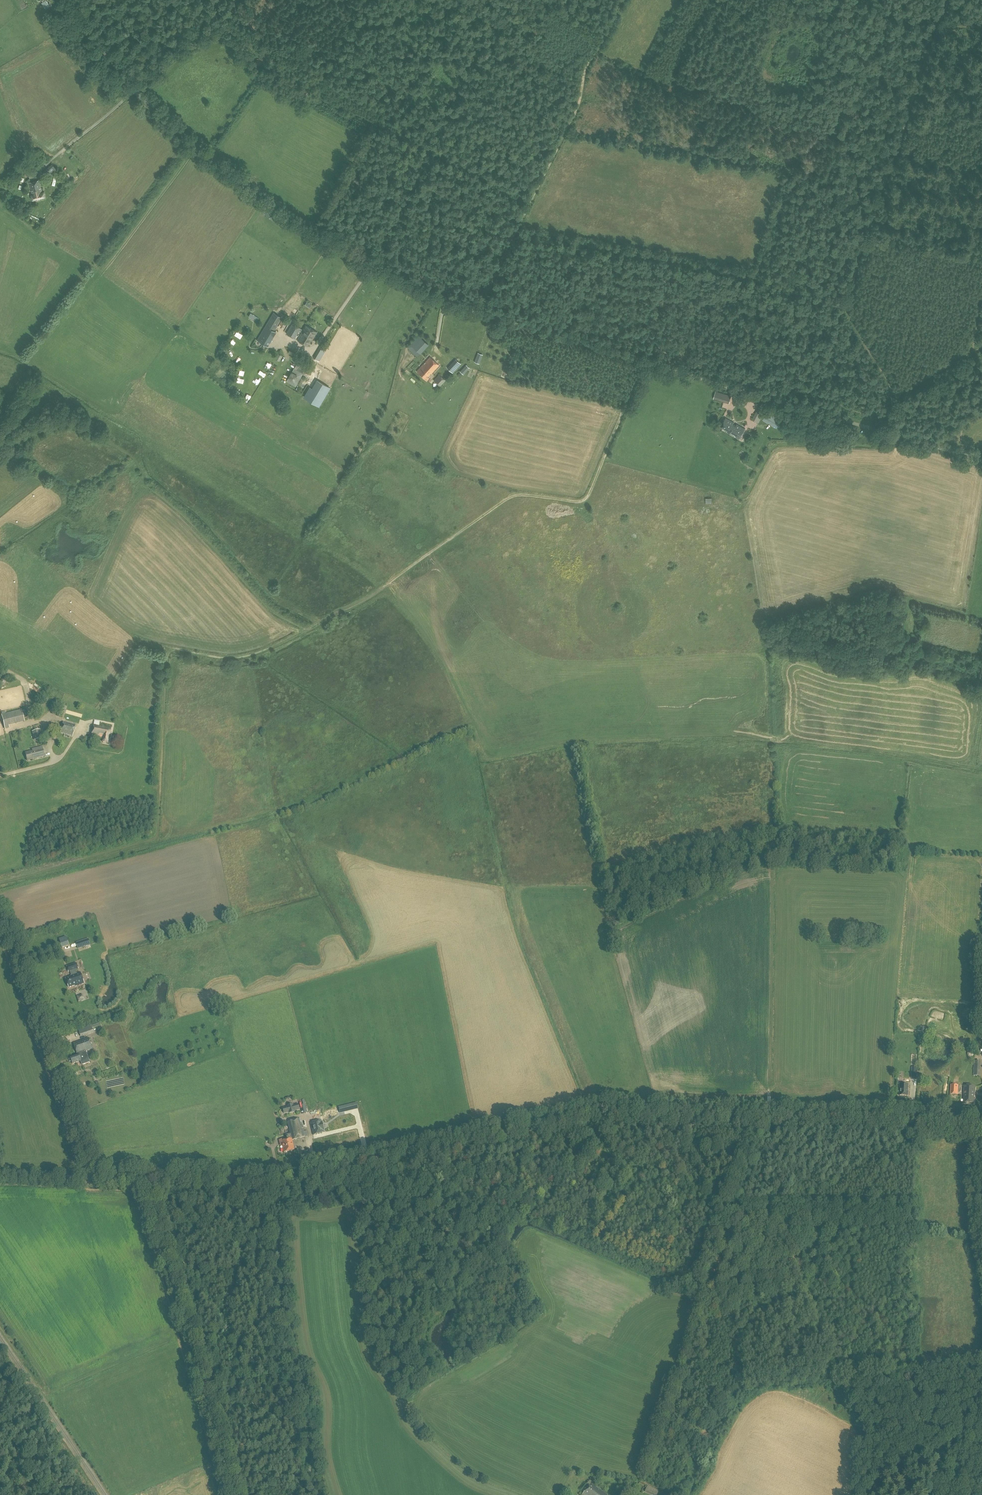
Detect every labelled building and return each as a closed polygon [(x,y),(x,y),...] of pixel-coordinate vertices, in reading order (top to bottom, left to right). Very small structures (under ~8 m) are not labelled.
[(43,1),(42,2),(46,9),(50,6),(46,0),(44,0),(43,1)] [(32,173),(30,170),(32,168),(27,162),(21,168),(28,177),(32,173)] [(44,170),(48,175),(57,169),(52,163),(44,170)] [(44,191),(42,191),(40,179),(29,182),(32,194),(31,195),(32,199),(45,196),(44,191)] [(276,331),(274,330),(282,317),(273,312),(257,339),(268,346),(276,331)] [(259,318),(251,313),(249,316),(257,321),(259,318)] [(317,331),(306,324),(303,329),(292,323),(286,333),(293,337),(298,329),(302,332),(297,340),(308,346),(312,339),(317,331)] [(417,356),(420,352),(420,353),(429,344),(418,334),(406,346),(417,356)] [(320,345),(313,357),(319,360),(326,349),(324,347),(320,345)] [(474,361),(479,363),(483,354),(478,352),(474,361)] [(429,377),(428,376),(439,364),(430,356),(417,371),(427,380),(429,377)] [(305,362),(299,358),(297,363),(305,368),(307,365),(304,364),(305,362)] [(453,372),(461,363),(455,358),(447,367),(453,372)] [(463,374),(469,367),(466,364),(460,371),(463,374)] [(296,386),(303,373),(294,368),(286,381),(296,386)] [(446,380),(439,374),(434,379),(440,385),(446,380)] [(320,387),(311,382),(302,396),(320,407),(327,394),(319,389),(320,387)] [(716,391),(714,397),(723,400),(724,393),(716,391)] [(717,412),(721,408),(714,400),(709,403),(717,412)] [(762,416),(756,413),(753,420),(759,423),(762,416)] [(775,428),(778,429),(782,418),(767,413),(764,422),(775,426),(775,428)] [(745,428),(725,417),(719,428),(739,439),(745,428)] [(24,721),(22,710),(2,714),(5,728),(9,727),(9,724),(24,721)] [(92,737),(103,739),(104,739),(103,742),(109,743),(111,728),(104,726),(105,726),(99,725),(100,721),(95,720),(92,737)] [(60,732),(72,736),(75,725),(63,721),(60,732)] [(33,731),(35,740),(42,738),(39,730),(33,731)] [(32,751),(29,752),(25,752),(27,760),(30,759),(44,756),(42,747),(32,749),(32,751)] [(88,938),(80,941),(82,947),(90,945),(88,938)] [(77,974),(76,970),(79,969),(77,964),(67,967),(69,973),(71,972),(73,977),(66,979),(69,988),(75,986),(76,987),(85,984),(81,973),(77,974)] [(83,994),(77,997),(79,1003),(85,1000),(83,994)] [(92,1028),(101,1025),(100,1023),(92,1026),(92,1025),(78,1030),(81,1037),(94,1033),(92,1028)] [(77,1054),(86,1051),(92,1048),(89,1039),(74,1044),(77,1054)] [(86,1051),(77,1054),(78,1056),(71,1058),(73,1064),(81,1062),(82,1065),(90,1062),(86,1051)] [(907,1096),(907,1085),(900,1084),(899,1096),(907,1096)] [(975,1096),(975,1086),(964,1086),(964,1095),(964,1103),(974,1103),(974,1096),(975,1096)] [(300,1110),(298,1104),(293,1105),(293,1104),(287,1106),(287,1107),(282,1108),(284,1114),(289,1112),(289,1113),(295,1112),(295,1111),(300,1110)] [(344,1106),(346,1112),(353,1110),(351,1104),(344,1106)] [(294,1150),(292,1140),(305,1137),(301,1119),(287,1122),(291,1138),(280,1141),(280,1144),(282,1144),(284,1152),(294,1150)] [(313,1135),(325,1132),(321,1120),(310,1123),(313,1135)] [(591,1483),(583,1494),(584,1494),(607,1494),(591,1483)] [(659,1491),(648,1486),(645,1492),(651,1494),(657,1494),(659,1491)]
